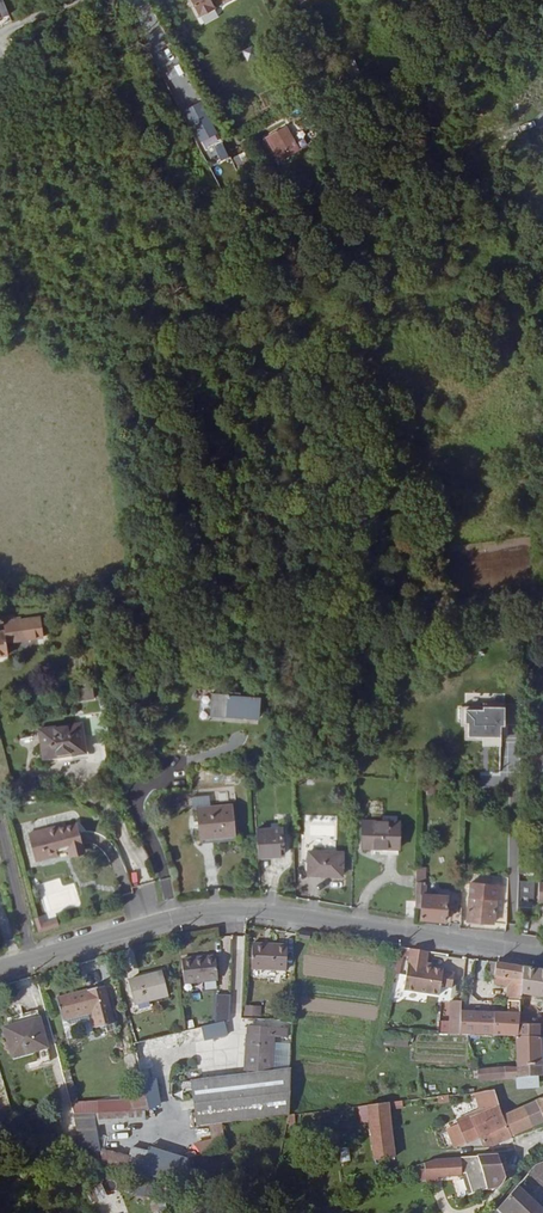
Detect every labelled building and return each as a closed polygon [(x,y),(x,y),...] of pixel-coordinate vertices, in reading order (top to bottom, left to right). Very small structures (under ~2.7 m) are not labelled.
[(199,16),(214,8),(210,0),(190,0),(199,16)] [(160,39),(152,22),(145,26),(153,42),(160,39)] [(359,71),(354,59),(344,64),(350,76),(359,71)] [(359,71),(350,76),(343,79),(346,85),(362,78),(359,71)] [(346,85),(341,75),(333,79),(339,89),(346,85)] [(203,100),(184,109),(204,151),(211,148),(219,165),(230,160),(203,100)] [(285,127),(277,132),(281,139),(289,135),(285,127)] [(277,132),(266,138),(279,161),(298,150),(289,135),(281,139),(277,132)] [(8,655),(6,642),(43,637),(41,617),(15,621),(14,615),(3,616),(5,631),(0,632),(0,656),(8,655)] [(80,688),(81,701),(94,700),(93,687),(80,688)] [(256,715),(256,694),(236,694),(236,691),(225,691),(225,694),(207,694),(207,718),(224,718),(224,713),(233,713),(233,715),(256,715)] [(505,724),(505,703),(484,703),(484,706),(462,705),(462,722),(466,722),(466,738),(484,738),(501,738),(501,724),(505,724)] [(106,714),(84,716),(87,735),(104,732),(105,738),(110,737),(106,714)] [(81,723),(39,729),(43,758),(86,752),(81,723)] [(210,798),(194,798),(195,807),(210,806),(210,798)] [(234,835),(231,805),(198,809),(201,838),(234,835)] [(399,849),(399,822),(363,821),(362,848),(399,849)] [(84,849),(77,823),(50,830),(49,828),(28,834),(35,860),(47,857),(46,853),(56,850),(68,847),(70,853),(84,849)] [(284,855),(281,828),(256,830),(258,857),(284,855)] [(342,876),(343,852),(309,851),(308,875),(342,876)] [(78,883),(89,881),(86,857),(75,858),(78,883)] [(425,894),(426,883),(425,883),(425,867),(416,867),(415,907),(421,907),(422,894),(425,894)] [(507,924),(508,887),(470,883),(466,921),(504,924),(507,925),(507,924)] [(446,921),(447,896),(425,894),(422,894),(421,907),(421,919),(446,921)] [(459,924),(460,894),(452,894),(450,924),(459,924)] [(42,915),(36,917),(39,931),(59,925),(57,918),(44,922),(42,915)] [(299,938),(309,940),(311,933),(300,931),(299,938)] [(288,945),(252,944),(251,969),(286,970),(288,945)] [(419,950),(401,947),(392,987),(428,995),(429,988),(441,991),(444,976),(433,973),(433,970),(415,966),(419,950)] [(216,955),(182,959),(184,983),(218,979),(216,955)] [(521,994),(523,967),(496,963),(495,976),(494,984),(508,986),(507,1013),(519,1013),(521,994)] [(523,967),(521,994),(542,997),(542,970),(523,967)] [(135,1005),(169,995),(162,971),(128,980),(135,1005)] [(104,985),(57,997),(63,1019),(92,1011),(96,1027),(105,1025),(107,1032),(116,1030),(114,1023),(104,985)] [(215,1024),(225,1022),(230,1020),(230,996),(216,996),(215,1024)] [(439,1033),(460,1034),(460,1012),(461,1000),(451,1000),(449,1026),(440,1026),(439,1033)] [(243,1016),(261,1017),(261,1006),(244,1005),(243,1016)] [(92,1011),(63,1019),(69,1038),(98,1032),(96,1027),(92,1011)] [(468,1034),(477,1035),(478,1012),(460,1012),(460,1034),(468,1034)] [(477,1035),(493,1035),(495,1012),(478,1012),(477,1035)] [(507,1013),(495,1012),(493,1035),(516,1036),(518,1036),(519,1025),(519,1013),(507,1013)] [(13,1057),(47,1047),(39,1018),(5,1028),(13,1057)] [(215,1024),(182,1032),(134,1044),(137,1056),(151,1053),(228,1034),(225,1022),(215,1024)] [(247,1025),(247,1034),(245,1070),(271,1072),(273,1036),(287,1037),(288,1028),(247,1025)] [(517,1067),(542,1065),(542,1037),(540,1037),(541,1025),(519,1025),(518,1036),(516,1036),(517,1067)] [(386,1033),(384,1045),(408,1046),(409,1035),(386,1033)] [(287,1037),(273,1036),(271,1072),(283,1073),(291,1072),(293,1037),(287,1037)] [(153,1078),(157,1077),(151,1053),(137,1056),(143,1082),(150,1108),(151,1110),(157,1117),(165,1112),(160,1106),(153,1078)] [(542,1065),(517,1067),(479,1069),(481,1080),(516,1077),(539,1076),(542,1076),(542,1065)] [(70,1069),(62,1070),(70,1102),(78,1101),(70,1069)] [(11,1108),(0,1070),(0,1111),(11,1108)] [(193,1084),(199,1126),(209,1124),(222,1123),(289,1115),(291,1072),(283,1073),(193,1084)] [(540,1088),(539,1076),(516,1077),(517,1089),(540,1088)] [(151,1110),(150,1108),(143,1082),(129,1086),(132,1100),(135,1111),(151,1110)] [(482,1091),(489,1109),(499,1105),(494,1090),(482,1091)] [(503,1116),(511,1136),(542,1123),(542,1098),(503,1116)] [(78,1101),(70,1102),(73,1114),(95,1113),(101,1113),(99,1103),(99,1100),(78,1101)] [(101,1113),(135,1111),(132,1100),(99,1103),(101,1113)] [(396,1157),(389,1103),(368,1105),(374,1160),(396,1157)] [(489,1145),(495,1144),(496,1144),(511,1136),(503,1116),(499,1105),(489,1109),(471,1116),(458,1122),(468,1143),(480,1137),(484,1145),(489,1145)] [(157,1117),(151,1110),(135,1111),(101,1113),(95,1113),(95,1125),(147,1122),(157,1117)] [(165,1128),(189,1158),(202,1155),(194,1144),(181,1126),(179,1128),(173,1121),(165,1128)] [(226,1149),(222,1123),(209,1124),(211,1139),(194,1144),(202,1155),(226,1149)] [(179,1163),(180,1163),(189,1161),(189,1158),(165,1128),(164,1125),(156,1132),(179,1163)] [(100,1148),(103,1162),(126,1169),(130,1156),(100,1148)] [(196,1191),(189,1161),(180,1163),(179,1163),(132,1149),(130,1156),(126,1169),(196,1191)] [(12,1159),(10,1154),(0,1159),(0,1165),(12,1159)] [(499,1155),(478,1156),(487,1189),(498,1186),(501,1184),(505,1175),(504,1172),(508,1170),(506,1163),(502,1164),(499,1155)] [(437,1157),(426,1161),(427,1180),(465,1178),(469,1194),(487,1189),(478,1156),(437,1157)] [(529,1173),(540,1183),(542,1186),(542,1185),(542,1161),(538,1163),(529,1173)] [(529,1173),(518,1186),(529,1195),(540,1183),(529,1173)] [(518,1186),(496,1210),(499,1212),(542,1212),(542,1209),(529,1195),(518,1186)]
